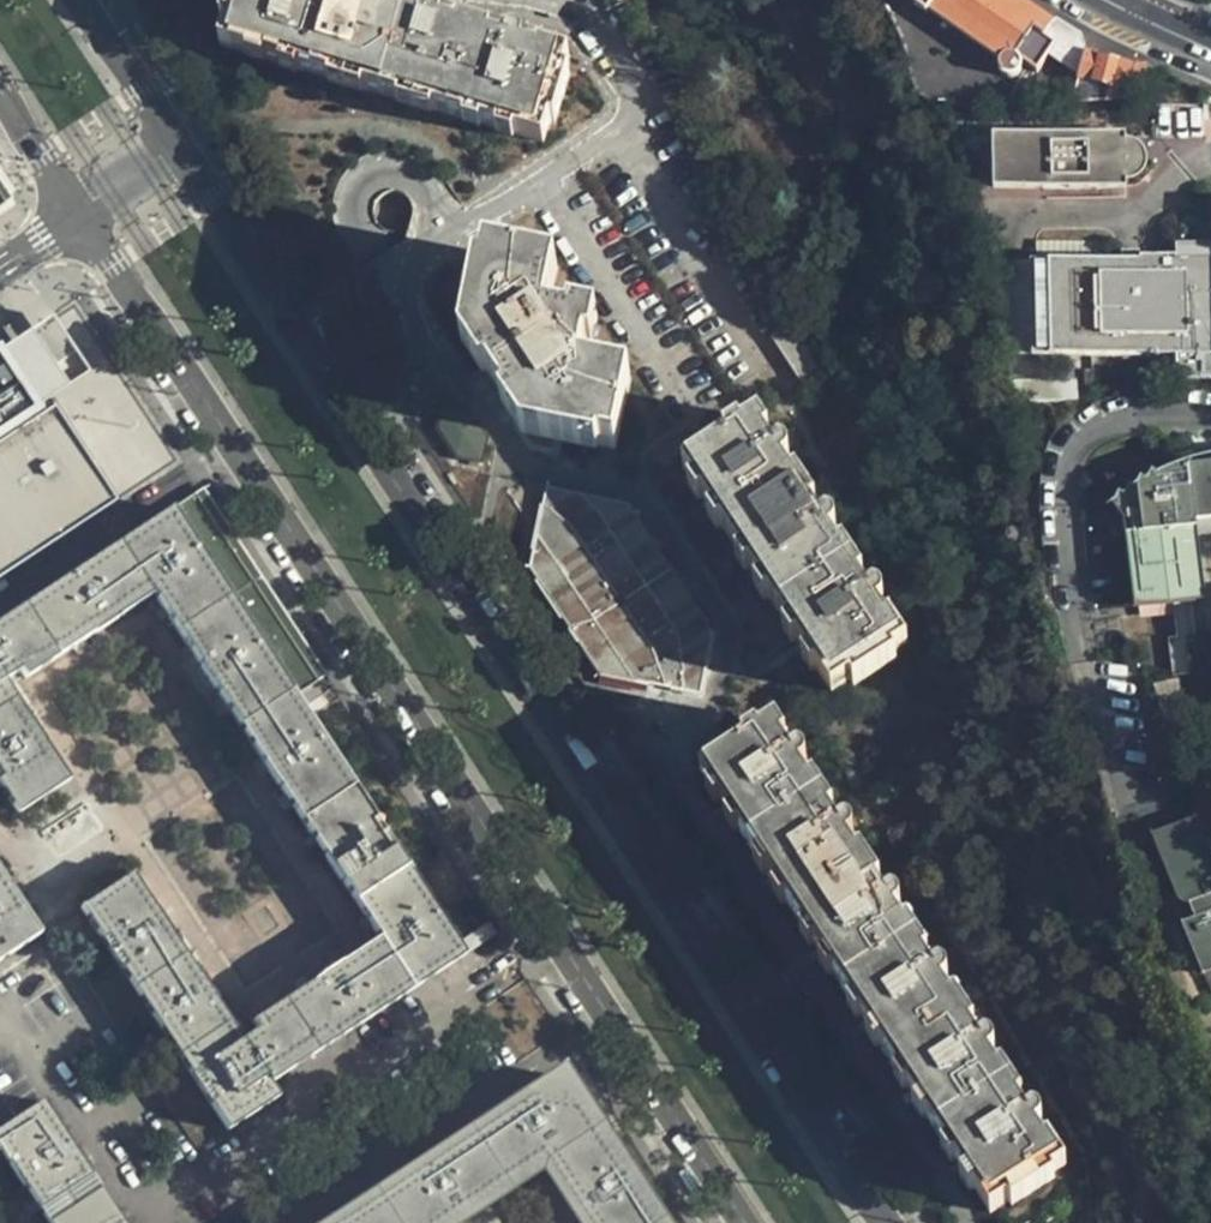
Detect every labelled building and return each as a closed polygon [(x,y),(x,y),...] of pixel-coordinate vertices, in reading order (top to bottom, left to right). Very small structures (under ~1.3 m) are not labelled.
[(574,58),(542,49),(537,53),(525,49),(526,44),(526,41),(520,37),(512,39),(509,45),(497,41),(496,36),(462,24),(457,29),(445,24),(445,19),(441,12),(434,13),(432,14),(429,20),(393,7),(393,1),(392,0),(378,0),(378,1),(377,5),(364,0),(230,0),(224,19),(231,22),(225,48),(543,146),(552,121),(559,123),(573,77),(573,75),(569,74),(574,58)] [(1016,0),(910,0),(928,14),(932,9),(997,57),(997,64),(998,67),(999,70),(1005,74),(1012,74),(1014,72),(1017,69),(1019,62),(1025,61),(1035,70),(1055,46),(1056,46),(1043,36),(1051,24),(1016,0)] [(1140,98),(1147,66),(1144,65),(1129,66),(1086,55),(1072,99),(1071,102),(1140,98)] [(1142,126),(1140,98),(1071,102),(1072,132),(1020,135),(1021,144),(992,147),(995,190),(1121,178),(1119,129),(1142,128),(1142,126)] [(11,199),(0,181),(0,206),(11,199)] [(1024,260),(1026,357),(1210,351),(1210,255),(1024,260)] [(581,372),(589,331),(550,322),(559,273),(486,258),(468,346),(524,435),(618,452),(629,385),(629,384),(581,372)] [(830,364),(785,296),(765,310),(778,330),(771,335),(803,383),(830,364)] [(0,348),(0,445),(57,408),(50,398),(89,375),(74,354),(57,365),(46,350),(62,340),(41,308),(20,322),(31,334),(6,350),(4,345),(0,348)] [(488,443),(470,415),(445,407),(442,434),(459,462),(473,464),(474,471),(485,473),(488,443)] [(57,408),(0,445),(0,579),(117,501),(57,408)] [(865,577),(847,548),(845,548),(840,547),(832,536),(837,535),(840,532),(841,528),(840,524),(837,521),(833,520),(828,521),(824,524),(817,513),(819,506),(799,475),(791,474),(784,463),(789,461),(792,458),(792,450),(788,446),(783,445),(781,446),(776,452),(767,438),(767,435),(770,431),(760,415),(748,422),(742,419),(725,431),(726,436),(724,440),(684,465),(830,689),(844,679),(852,682),(896,652),(895,651),(896,644),(905,639),(905,636),(895,620),(887,621),(880,609),(883,608),(887,604),(887,599),(885,595),(881,592),(876,593),(871,597),(864,584),(865,577)] [(1125,524),(1132,608),(1197,603),(1192,541),(1191,531),(1210,530),(1210,453),(1204,454),(1176,461),(1157,470),(1134,485),(1111,505),(1125,524)] [(712,626),(633,502),(632,502),(546,487),(531,564),(598,668),(700,690),(713,628),(712,626)] [(18,814),(69,779),(3,679),(19,669),(25,678),(153,595),(377,938),(250,1023),(255,1031),(241,1040),(132,875),(81,908),(226,1131),(277,1097),(268,1085),(463,955),(293,696),(171,509),(0,621),(0,787),(18,814)] [(1191,531),(1192,541),(1210,540),(1210,530),(1191,531)] [(937,974),(928,960),(927,957),(930,952),(913,925),(904,925),(896,911),(904,909),(905,905),(905,899),(900,893),(898,893),(893,895),(890,901),(879,884),(882,878),(866,852),(857,851),(848,837),(856,834),(858,829),(857,824),(852,820),(849,819),(844,822),(841,826),(833,814),(835,806),(818,778),(810,777),(802,764),(807,763),(809,761),(811,757),(810,751),(805,747),(801,748),(799,748),(795,754),(786,740),(789,731),(779,716),(766,724),(762,724),(720,749),(718,755),(701,766),(989,1212),(1006,1201),(1013,1202),(1054,1176),(1065,1163),(1054,1148),(1048,1148),(1039,1133),(1042,1132),(1047,1128),(1047,1121),(1045,1118),(1039,1116),(1036,1117),(1031,1121),(1022,1107),(1025,1101),(1007,1073),(1000,1072),(990,1057),(997,1054),(998,1052),(998,1044),(995,1041),(990,1040),(986,1042),(983,1047),(975,1032),(978,1028),(960,998),(954,998),(944,984),(951,981),(952,979),(952,971),(946,966),(943,966),(937,971),(937,974)] [(1156,840),(1204,980),(1210,978),(1210,847),(1203,823),(1156,840)] [(40,935),(0,872),(0,961),(40,935)] [(460,937),(471,967),(507,953),(496,923),(460,937)] [(540,1162),(580,1222),(653,1222),(558,1077),(336,1222),(447,1222),(540,1162)] [(42,1101),(0,1128),(0,1150),(1,1150),(49,1222),(122,1222),(42,1101)]
